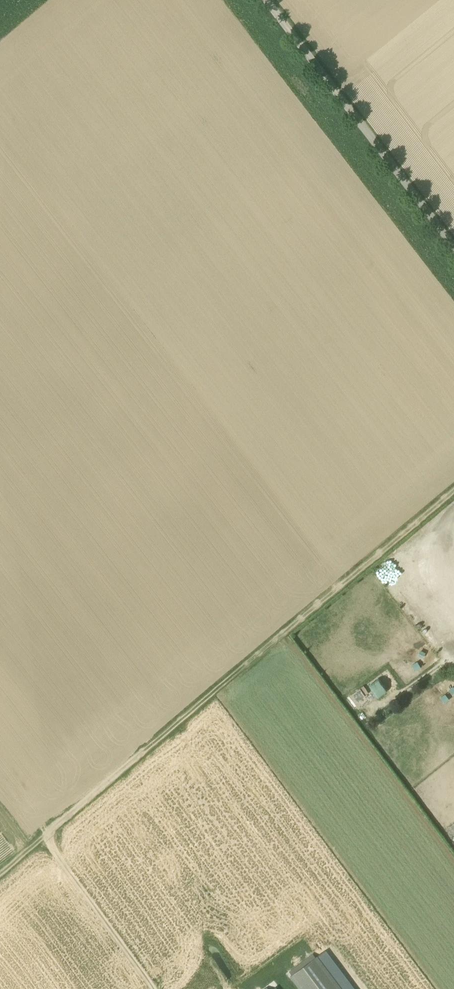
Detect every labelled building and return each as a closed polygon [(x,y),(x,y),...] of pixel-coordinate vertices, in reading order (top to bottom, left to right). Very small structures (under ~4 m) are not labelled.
[(317,956),(291,976),(301,988),(342,988),(317,956)]
